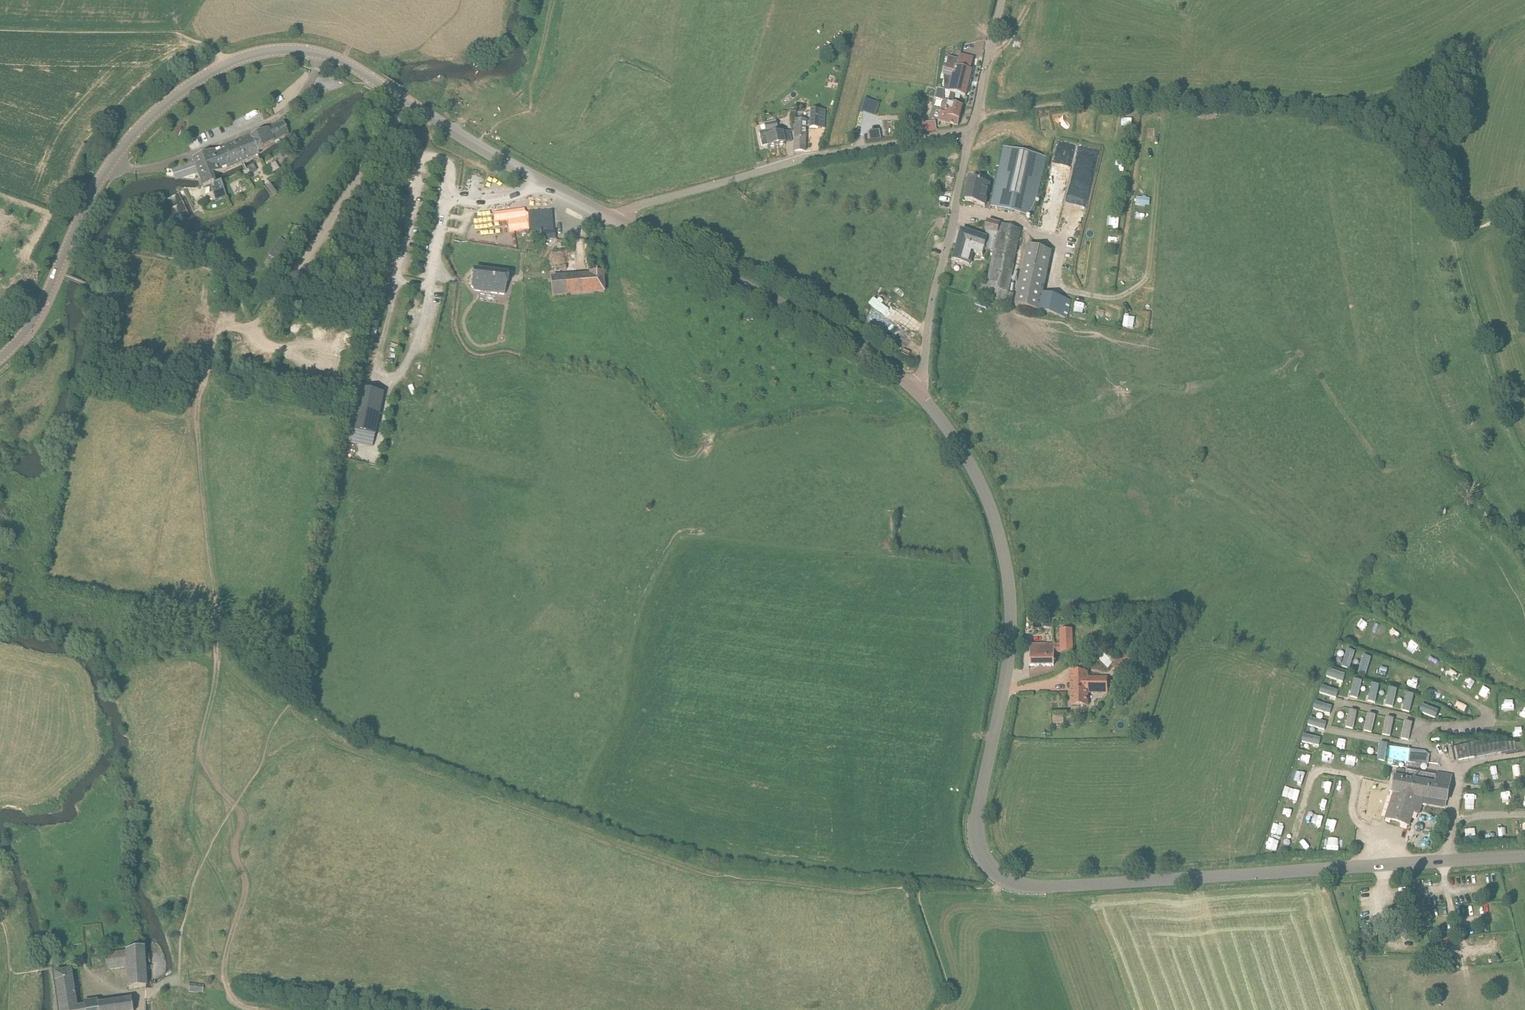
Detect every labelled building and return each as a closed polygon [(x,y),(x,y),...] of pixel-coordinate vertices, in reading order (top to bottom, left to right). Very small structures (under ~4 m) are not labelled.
[(945,65),(943,75),(953,77),(949,92),(955,94),(957,94),(961,95),(966,96),(972,70),(955,66),(955,67),(945,65)] [(938,88),(935,98),(943,100),(944,89),(938,88)] [(866,98),(862,111),(877,115),(880,103),(866,98)] [(944,101),(941,111),(939,121),(958,125),(960,119),(963,106),(963,105),(952,103),(944,101)] [(818,111),(811,110),(811,121),(810,124),(810,126),(810,127),(824,128),(825,111),(818,111)] [(1083,126),(1092,127),(1093,117),(1084,116),(1083,126)] [(806,121),(796,120),(795,142),(794,152),(804,152),(805,126),(810,126),(810,124),(811,121),(806,121)] [(935,120),(922,122),(923,132),(936,130),(935,120)] [(1104,121),(1102,128),(1111,131),(1113,124),(1104,121)] [(784,144),(782,133),(782,132),(777,133),(776,129),(777,129),(776,122),(764,124),(765,131),(759,132),(762,147),(768,145),(769,147),(784,144)] [(288,135),(287,133),(283,123),(268,129),(268,130),(252,137),(258,153),(274,142),(274,143),(288,135)] [(882,137),(881,128),(868,130),(870,139),(882,137)] [(258,153),(252,137),(234,144),(241,165),(259,156),(258,153)] [(227,171),(241,165),(234,144),(220,149),(220,150),(193,159),(194,162),(200,180),(202,179),(204,185),(205,187),(211,185),(216,201),(227,197),(221,182),(215,184),(212,175),(227,170),(227,171)] [(992,207),(1004,209),(1032,216),(1045,157),(1005,148),(992,207)] [(970,177),(970,178),(967,200),(986,203),(990,182),(992,171),(978,169),(976,178),(970,177)] [(542,239),(556,238),(555,231),(553,231),(552,210),(528,211),(529,232),(541,232),(542,239)] [(1137,226),(1146,227),(1148,217),(1139,216),(1137,226)] [(961,230),(958,243),(994,249),(994,251),(993,251),(986,286),(979,284),(975,297),(1011,305),(1014,292),(1009,292),(1021,228),(988,221),(986,230),(984,237),(961,230)] [(1132,233),(1131,241),(1141,243),(1142,234),(1132,233)] [(280,237),(273,247),(281,252),(288,242),(280,237)] [(975,247),(958,243),(954,260),(970,264),(975,247)] [(1052,251),(1028,246),(1015,306),(1067,318),(1071,300),(1044,293),(1052,251)] [(1131,259),(1141,260),(1142,251),(1132,250),(1131,259)] [(604,292),(603,274),(602,262),(588,263),(589,276),(548,279),(548,283),(551,283),(552,296),(604,292)] [(473,270),(472,280),(471,286),(475,291),(504,295),(507,275),(473,270)] [(1104,281),(1112,283),(1114,276),(1105,274),(1104,281)] [(1105,309),(1103,318),(1112,320),(1114,311),(1105,309)] [(365,390),(364,392),(353,440),(374,444),(386,395),(365,390)] [(1060,646),(1040,645),(1030,645),(1030,666),(1054,665),(1054,653),(1061,653),(1061,652),(1074,652),(1073,629),(1060,630),(1060,646)] [(1351,668),(1357,652),(1349,649),(1343,665),(1351,668)] [(1108,669),(1111,666),(1118,660),(1108,650),(1098,659),(1108,669)] [(1088,672),(1081,672),(1071,672),(1071,705),(1089,705),(1089,697),(1103,697),(1103,667),(1094,664),(1088,664),(1088,672)] [(1386,666),(1382,674),(1390,677),(1393,669),(1386,666)] [(1331,669),(1328,677),(1344,683),(1347,675),(1331,669)] [(1360,698),(1364,681),(1356,679),(1352,696),(1360,698)] [(1374,684),(1369,700),(1377,702),(1381,686),(1374,684)] [(1323,685),(1321,694),(1338,699),(1340,691),(1323,685)] [(1442,698),(1445,689),(1437,687),(1434,695),(1442,698)] [(1387,704),(1395,706),(1399,689),(1391,688),(1387,704)] [(1407,692),(1404,709),(1412,711),(1416,694),(1407,692)] [(1505,709),(1515,710),(1516,700),(1506,699),(1505,709)] [(1314,709),(1331,715),(1334,706),(1317,701),(1314,709)] [(1423,703),(1421,711),(1439,717),(1442,710),(1423,703)] [(1355,729),(1360,712),(1352,710),(1347,726),(1355,729)] [(1370,713),(1365,730),(1374,732),(1378,715),(1370,713)] [(1388,717),(1384,733),(1392,736),(1396,719),(1388,717)] [(1326,730),(1328,722),(1311,718),(1309,726),(1326,730)] [(1305,735),(1304,743),(1321,745),(1322,737),(1305,735)] [(1343,748),(1344,739),(1337,738),(1336,747),(1343,748)] [(1516,751),(1515,744),(1503,744),(1492,745),(1492,744),(1489,745),(1483,741),(1449,749),(1452,761),(1475,757),(1475,758),(1516,751)] [(1379,760),(1387,761),(1389,743),(1381,742),(1379,760)] [(1359,752),(1367,753),(1368,745),(1360,744),(1359,752)] [(1428,764),(1429,755),(1425,751),(1410,749),(1408,762),(1428,764)] [(1335,764),(1336,754),(1327,752),(1325,762),(1335,764)] [(1304,753),(1303,763),(1312,764),(1314,755),(1304,753)] [(1352,765),(1360,767),(1362,759),(1354,757),(1352,765)] [(1374,771),(1383,772),(1384,763),(1375,762),(1374,771)] [(1524,774),(1524,764),(1516,765),(1516,774),(1524,774)] [(1497,778),(1508,777),(1507,765),(1497,766),(1497,778)] [(1447,801),(1451,775),(1437,772),(1436,775),(1397,769),(1396,776),(1395,776),(1392,793),(1394,794),(1428,799),(1428,798),(1447,801)] [(1490,780),(1490,770),(1480,771),(1480,781),(1490,780)] [(1297,771),(1295,779),(1304,781),(1305,773),(1297,771)] [(1292,789),(1289,797),(1298,800),(1301,792),(1292,789)] [(1318,794),(1316,802),(1324,805),(1326,796),(1318,794)] [(1394,794),(1389,809),(1386,818),(1409,826),(1413,812),(1418,814),(1422,803),(1427,804),(1428,799),(1394,794)] [(1494,826),(1487,828),(1489,835),(1496,833),(1494,826)] [(1503,837),(1511,837),(1510,827),(1503,827),(1503,837)] [(1468,842),(1477,841),(1477,831),(1467,832),(1468,842)] [(1331,848),(1341,848),(1341,838),(1332,837),(1331,848)] [(1281,848),(1283,841),(1275,839),(1272,846),(1281,848)] [(129,989),(138,988),(146,988),(144,948),(125,950),(127,968),(129,989)] [(108,970),(127,968),(125,950),(106,952),(108,970)] [(98,1004),(97,999),(83,1001),(83,1006),(78,1007),(72,969),(54,972),(60,1009),(133,1009),(131,999),(98,1004)] [(204,985),(199,984),(189,984),(189,992),(203,992),(204,985)]
